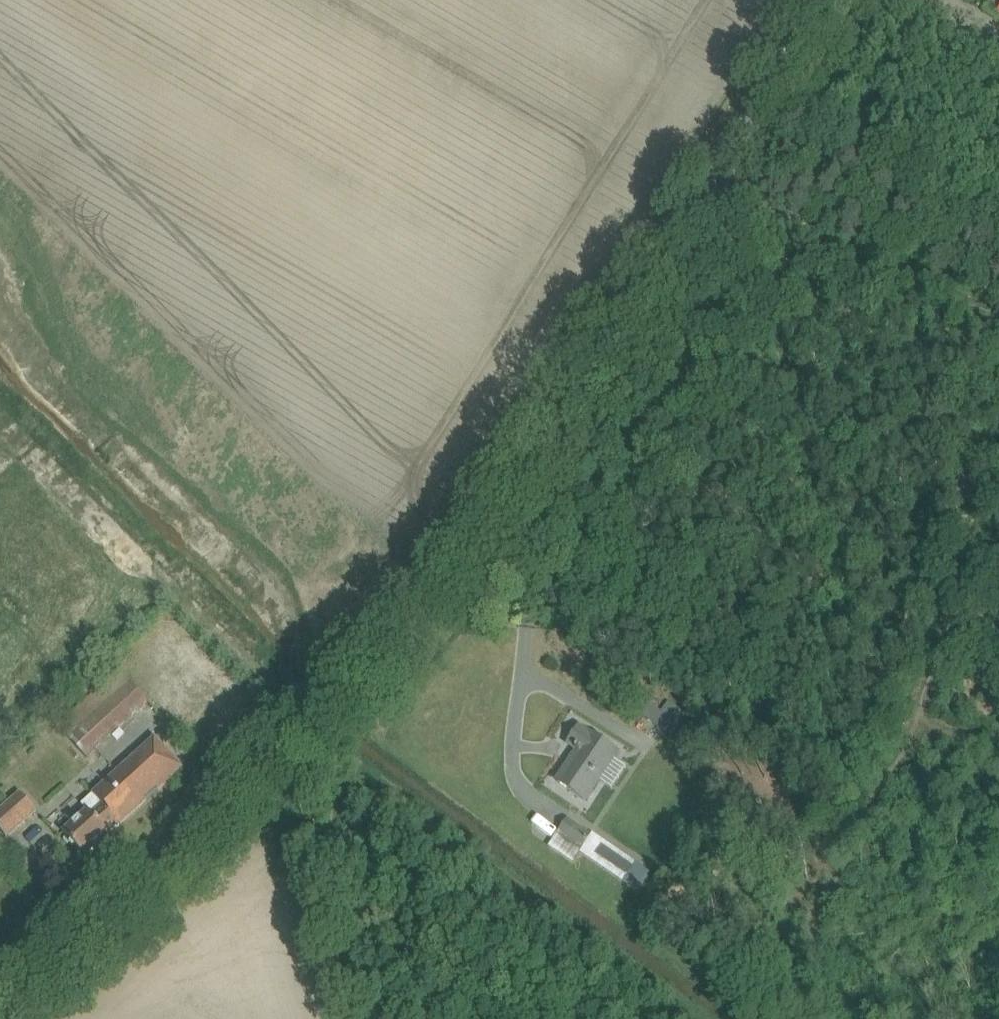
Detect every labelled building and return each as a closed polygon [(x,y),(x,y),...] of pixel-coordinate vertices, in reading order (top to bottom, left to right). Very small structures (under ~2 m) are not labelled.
[(85,759),(146,703),(118,672),(57,728),(85,759)] [(652,703),(643,716),(671,734),(680,721),(652,703)] [(578,752),(558,783),(585,800),(617,752),(590,734),(589,735),(579,728),(569,744),(576,749),(575,750),(578,752)] [(82,805),(89,812),(64,834),(85,857),(110,834),(109,833),(119,824),(120,825),(183,769),(155,738),(91,797),(82,805)] [(37,811),(21,793),(0,811),(0,830),(7,837),(37,811)] [(591,835),(568,820),(560,832),(550,846),(574,862),(581,851),(591,835)] [(591,835),(581,851),(622,879),(635,860),(594,832),(591,835)]
